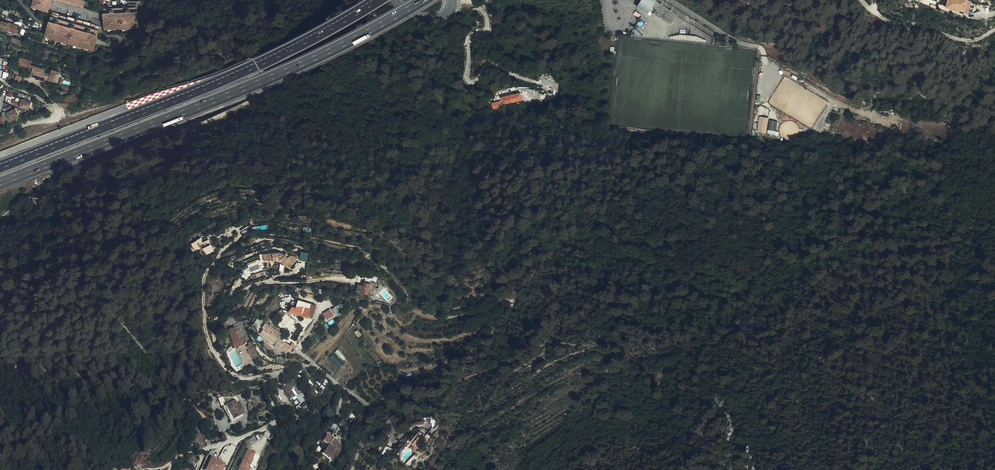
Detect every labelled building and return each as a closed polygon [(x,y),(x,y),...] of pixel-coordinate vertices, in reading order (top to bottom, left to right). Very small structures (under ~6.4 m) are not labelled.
[(31,7),(48,12),(51,0),(34,0),(31,7)] [(653,0),(643,0),(640,5),(652,12),(671,25),(677,15),(655,1),(653,0)] [(967,1),(965,0),(949,0),(946,7),(959,11),(960,9),(964,11),(967,1)] [(652,12),(640,5),(638,8),(650,16),(652,12)] [(138,28),(137,7),(104,9),(103,13),(104,29),(138,28)] [(99,31),(51,17),(45,37),(93,50),(99,31)] [(1,29),(18,35),(21,27),(0,21),(0,26),(1,26),(1,29)] [(9,61),(0,58),(0,63),(7,66),(9,61)] [(20,58),(18,67),(33,70),(32,72),(37,73),(36,75),(46,77),(50,78),(50,79),(58,81),(60,71),(52,69),(51,74),(44,72),(45,69),(31,65),(31,61),(20,58)] [(504,104),(517,101),(517,98),(520,97),(519,94),(503,97),(504,104)] [(12,104),(29,109),(32,102),(22,99),(21,103),(13,100),(12,104)] [(494,109),(504,106),(502,99),(493,102),(494,109)] [(7,112),(10,119),(20,115),(17,108),(7,112)] [(767,133),(770,117),(760,116),(758,131),(767,133)] [(770,119),(768,133),(776,134),(779,121),(770,119)] [(213,248),(209,241),(202,244),(201,242),(193,247),(195,251),(203,247),(205,251),(209,250),(213,248)] [(300,259),(307,260),(309,252),(302,251),(300,259)] [(277,252),(267,253),(267,260),(277,259),(278,260),(280,260),(281,260),(290,268),(296,260),(290,256),(286,253),(285,254),(283,253),(280,252),(277,252)] [(376,283),(370,282),(370,283),(364,282),(363,286),(358,285),(356,292),(361,293),(365,294),(366,293),(368,293),(369,289),(375,290),(376,283)] [(309,315),(312,304),(299,300),(296,307),(292,306),(289,311),(308,317),(309,315)] [(323,312),(327,319),(335,314),(331,308),(323,312)] [(230,328),(234,342),(242,340),(242,342),(243,342),(246,341),(246,340),(241,321),(234,323),(235,327),(230,328)] [(244,321),(241,321),(246,340),(249,339),(244,321)] [(282,334),(269,325),(266,322),(263,327),(264,328),(260,333),(284,350),(286,348),(289,350),(291,346),(279,338),(282,334)] [(168,328),(157,332),(160,339),(171,336),(168,328)] [(167,339),(174,357),(179,355),(172,337),(167,339)] [(254,346),(249,350),(248,351),(249,353),(255,361),(257,359),(264,365),(266,362),(260,356),(255,351),(254,346)] [(296,397),(297,398),(302,394),(293,381),(283,389),(292,400),(296,397)] [(297,398),(301,404),(307,399),(302,394),(297,398)] [(235,401),(226,406),(234,420),(243,415),(235,401)] [(297,406),(299,411),(309,407),(307,402),(297,406)] [(234,420),(226,406),(223,408),(231,422),(234,420)] [(424,438),(426,436),(420,431),(412,442),(414,443),(421,435),(424,438)] [(425,444),(429,439),(426,436),(424,438),(421,435),(414,443),(417,446),(421,449),(419,451),(423,455),(429,447),(425,444)] [(334,441),(328,436),(324,442),(329,446),(324,455),(334,462),(343,447),(341,445),(343,441),(337,437),(334,441)] [(395,450),(388,446),(384,453),(391,457),(395,450)] [(258,460),(253,458),(256,453),(247,449),(238,469),(250,469),(253,465),(255,466),(258,460)] [(226,463),(211,457),(205,469),(223,469),(226,463)]
